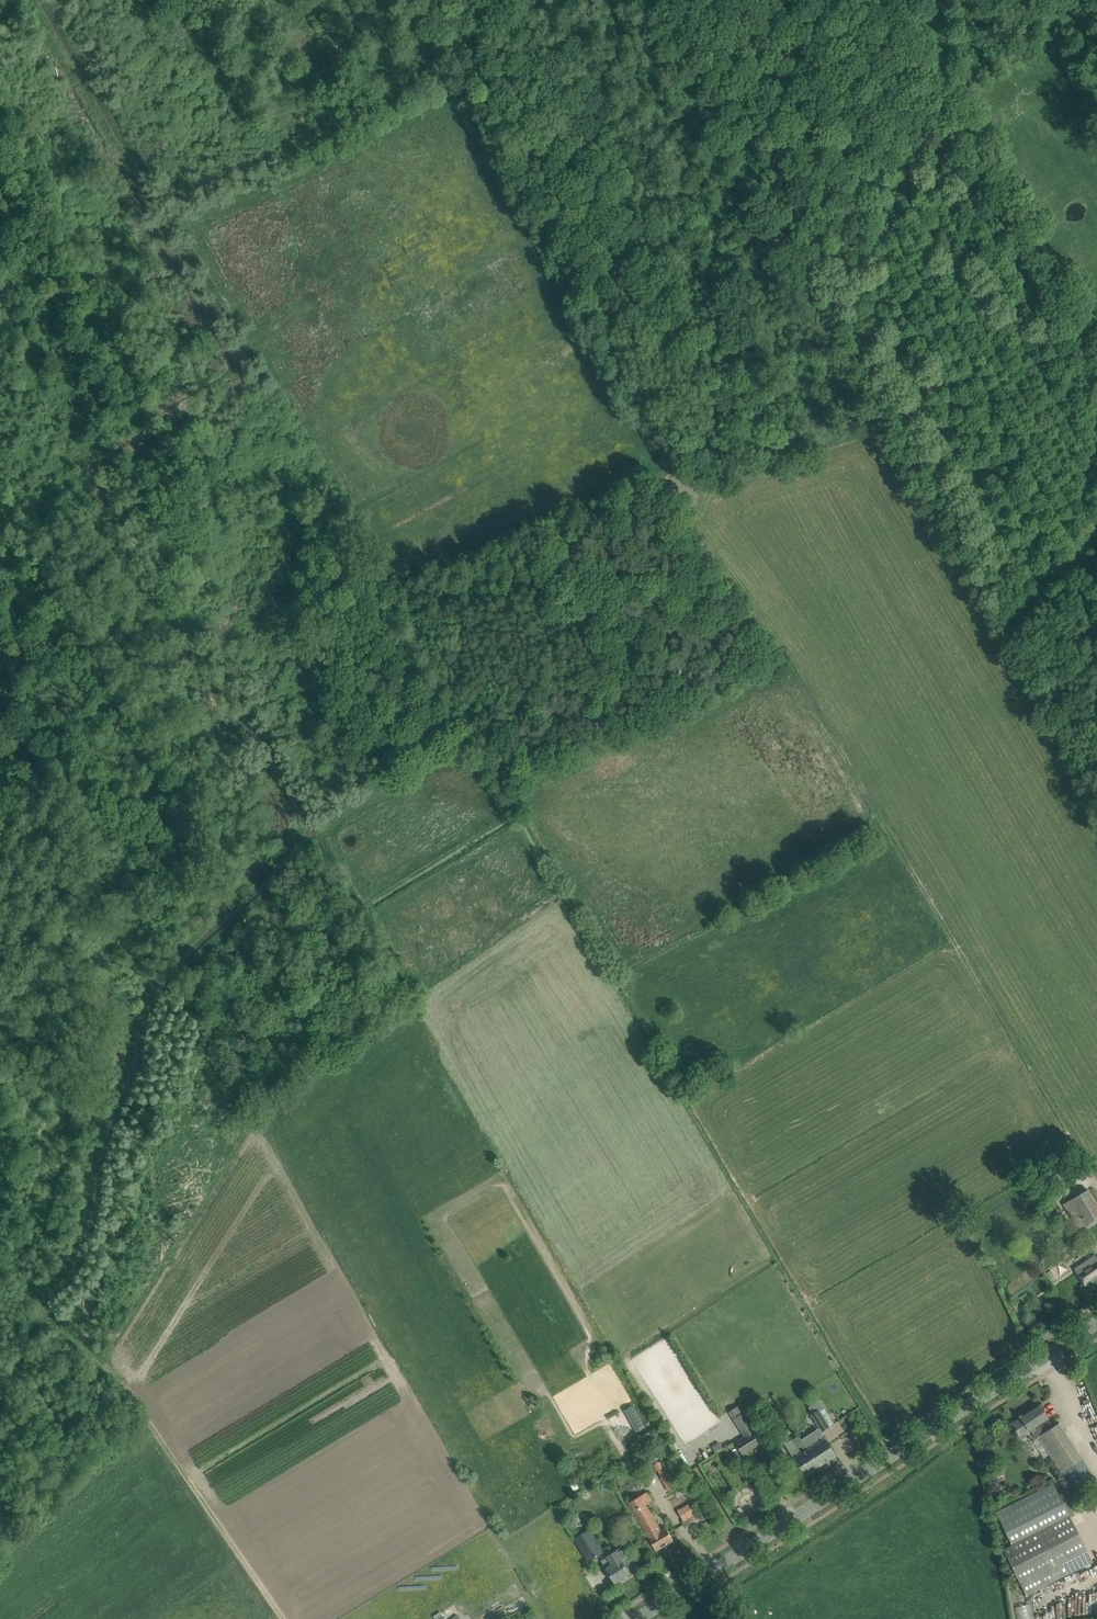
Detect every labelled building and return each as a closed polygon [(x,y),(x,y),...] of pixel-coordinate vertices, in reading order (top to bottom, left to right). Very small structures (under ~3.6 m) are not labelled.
[(1095,1219),(1096,1218),(1096,1206),(1088,1191),(1064,1205),(1079,1229),(1089,1224),(1090,1225),(1096,1221),(1095,1219)] [(1074,1269),(1085,1286),(1096,1278),(1096,1258),(1095,1260),(1093,1257),(1074,1269)] [(631,1405),(623,1410),(636,1432),(644,1427),(631,1405)] [(1062,1473),(1082,1459),(1058,1423),(1053,1427),(1047,1418),(1047,1417),(1040,1406),(1012,1424),(1020,1436),(1030,1430),(1036,1438),(1038,1437),(1062,1473)] [(830,1426),(823,1416),(825,1415),(821,1409),(820,1410),(819,1409),(817,1410),(815,1408),(810,1412),(812,1414),(811,1414),(822,1432),(830,1426)] [(743,1414),(734,1420),(745,1437),(735,1442),(743,1455),(761,1443),(743,1414)] [(808,1450),(808,1449),(799,1435),(791,1441),(800,1455),(794,1459),(795,1459),(788,1463),(787,1466),(787,1467),(788,1469),(789,1471),(792,1472),(794,1472),(801,1468),(805,1475),(819,1466),(808,1450)] [(808,1450),(808,1449),(808,1450),(819,1466),(836,1455),(825,1438),(808,1450)] [(719,1443),(713,1448),(717,1454),(724,1450),(719,1443)] [(647,1453),(653,1463),(662,1457),(656,1448),(647,1453)] [(1053,1488),(1000,1516),(1015,1545),(1005,1551),(1027,1592),(1090,1559),(1053,1488)] [(628,1503),(650,1541),(656,1550),(673,1540),(666,1527),(661,1530),(646,1505),(652,1501),(647,1492),(628,1503)] [(695,1516),(688,1504),(677,1510),(684,1522),(695,1516)] [(574,1539),(589,1562),(604,1553),(589,1529),(574,1539)] [(601,1561),(615,1582),(629,1573),(624,1565),(629,1561),(621,1548),(608,1556),(601,1561)] [(1017,1618),(1034,1618),(1031,1603),(1015,1607),(1017,1618)]
